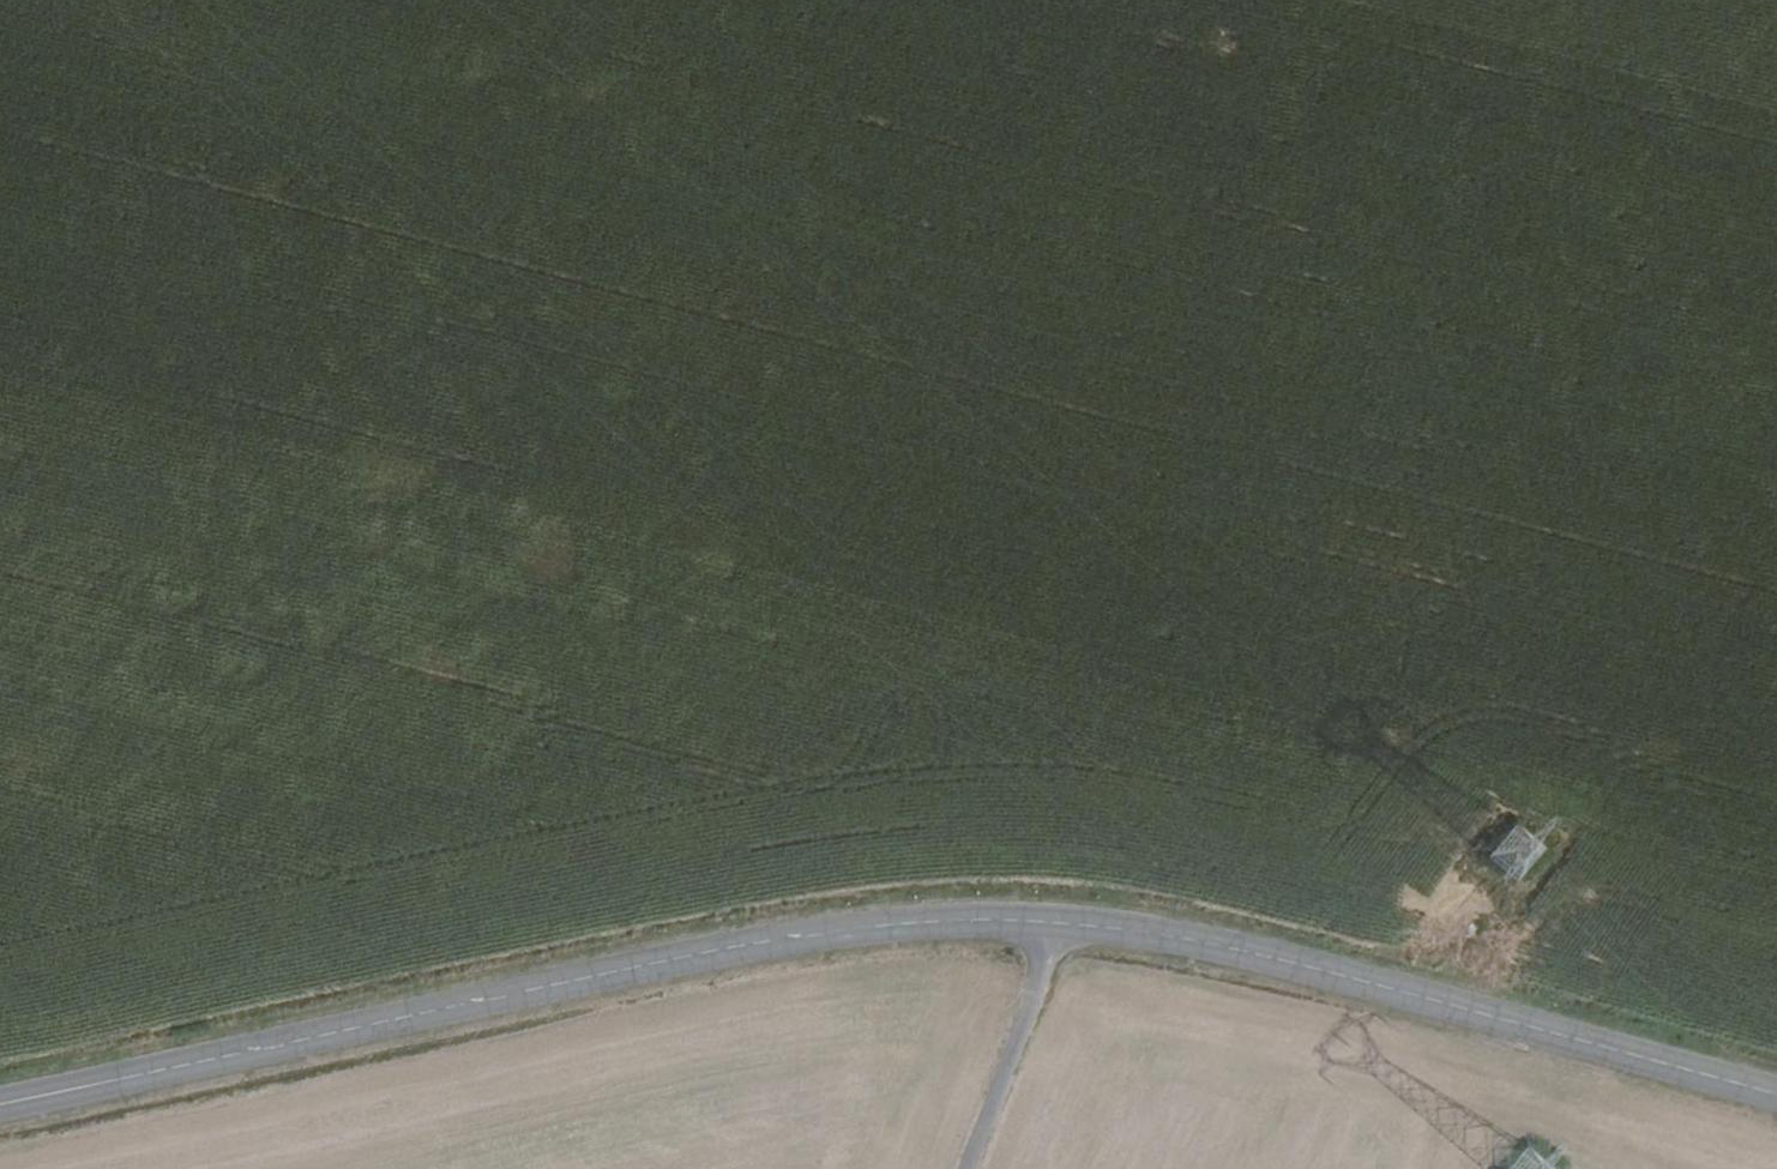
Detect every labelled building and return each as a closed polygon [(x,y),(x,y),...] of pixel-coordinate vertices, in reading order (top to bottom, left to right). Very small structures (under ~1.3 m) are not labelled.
[(1519,825),(1490,857),(1518,882),(1547,849),(1519,825)] [(1515,1159),(1511,1168),(1537,1168),(1515,1159)]
